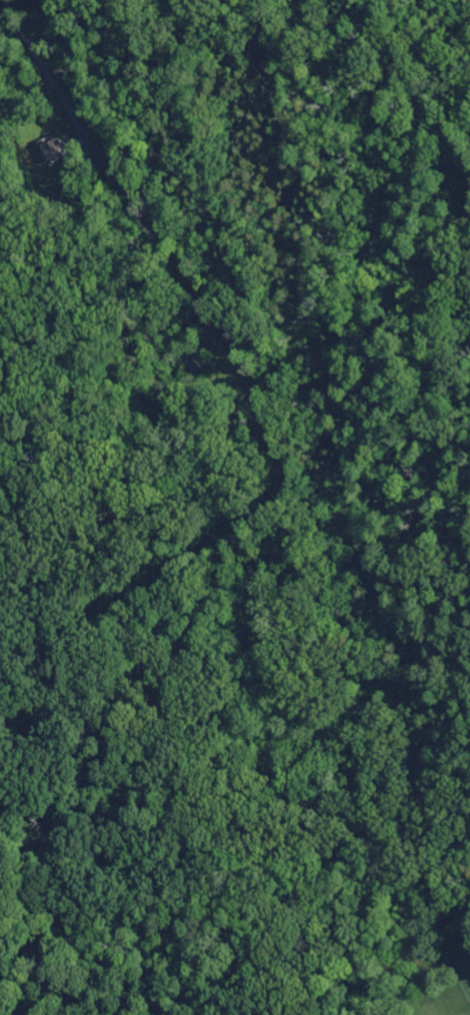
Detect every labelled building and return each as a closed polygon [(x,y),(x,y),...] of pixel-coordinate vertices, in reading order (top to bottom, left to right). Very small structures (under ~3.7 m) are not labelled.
[(67,156),(60,132),(40,139),(43,151),(42,151),(45,162),(67,156)]
